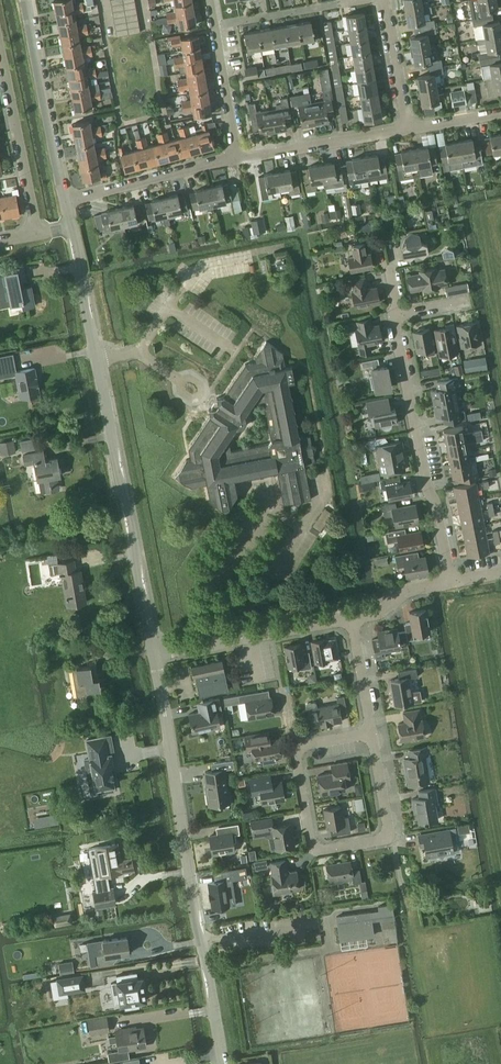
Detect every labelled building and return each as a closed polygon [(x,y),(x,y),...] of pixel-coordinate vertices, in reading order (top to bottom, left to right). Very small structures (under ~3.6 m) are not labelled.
[(82,2),(72,4),(71,0),(56,0),(53,1),(55,12),(83,7),(82,2)] [(405,10),(423,7),(421,0),(403,0),(405,10)] [(472,20),(492,16),(491,9),(497,8),(496,0),(468,0),(472,20)] [(123,4),(124,10),(136,8),(135,1),(123,4)] [(192,2),(174,5),(175,12),(166,13),(166,18),(194,13),(192,2)] [(112,12),(124,10),(123,4),(111,6),(112,12)] [(83,7),(55,12),(57,23),(75,20),(74,14),(91,10),(90,5),(83,7)] [(423,8),(405,11),(407,25),(413,24),(414,30),(435,27),(435,26),(434,22),(434,20),(425,21),(424,14),(432,13),(431,6),(423,8)] [(136,8),(124,10),(125,16),(137,14),(136,8)] [(125,16),(124,10),(112,12),(113,18),(125,16)] [(348,30),(366,27),(363,12),(345,16),(348,30)] [(196,25),(194,13),(166,18),(167,23),(177,21),(178,28),(196,25)] [(138,20),(137,14),(125,16),(126,22),(138,20)] [(125,16),(113,18),(114,24),(126,22),(125,16)] [(485,38),(500,35),(500,30),(499,21),(493,22),(492,16),(472,20),(473,27),(475,40),(478,39),(485,38)] [(76,26),(75,20),(57,23),(60,34),(87,29),(86,24),(76,26)] [(126,22),(127,28),(139,26),(138,20),(126,22)] [(325,33),(332,32),(331,21),(323,22),(325,33)] [(115,30),(127,28),(126,22),(114,24),(115,30)] [(297,24),(300,42),(313,39),(319,38),(317,29),(312,30),(310,22),(297,24)] [(287,44),(300,42),(297,24),(284,26),(287,44)] [(127,28),(128,34),(140,32),(139,26),(127,28)] [(273,46),(287,44),(284,26),(270,28),(273,46)] [(350,42),(368,40),(366,27),(348,30),(350,42)] [(436,33),(435,27),(414,30),(415,37),(410,38),(412,51),(430,47),(428,35),(436,33)] [(116,36),(128,34),(127,28),(115,30),(116,36)] [(260,49),(273,46),(270,28),(257,31),(260,49)] [(88,33),(87,29),(60,34),(62,45),(79,41),(78,35),(88,33)] [(253,50),(260,49),(257,31),(244,33),(247,54),(254,53),(253,50)] [(334,43),(332,32),(325,33),(327,44),(334,43)] [(182,50),(199,47),(197,35),(180,38),(180,39),(170,40),(171,45),(181,44),(182,50)] [(478,39),(479,45),(486,44),(487,51),(485,52),(480,52),(478,53),(479,60),(500,56),(498,49),(500,49),(500,35),(485,38),(478,39)] [(370,52),(368,40),(350,42),(352,55),(370,52)] [(80,48),(79,41),(62,45),(64,56),(91,50),(90,46),(80,48)] [(183,56),(173,58),(174,62),(201,58),(199,47),(182,50),(183,56)] [(430,47),(412,51),(415,65),(420,64),(421,70),(429,69),(442,66),(441,60),(437,60),(435,51),(433,51),(432,47),(430,48),(430,47)] [(330,58),(337,57),(335,48),(328,49),(330,58)] [(92,55),(91,50),(64,56),(66,67),(83,63),(82,57),(92,55)] [(372,66),(370,52),(352,55),(352,56),(349,56),(350,62),(353,61),(355,69),(372,66)] [(483,79),(485,79),(492,78),(500,76),(500,62),(500,56),(479,60),(480,66),(481,66),(483,79)] [(339,69),(337,57),(330,58),(332,71),(339,69)] [(201,58),(174,62),(175,67),(179,67),(180,73),(186,72),(203,69),(201,58)] [(317,59),(306,61),(307,68),(318,66),(317,59)] [(87,62),(83,63),(66,67),(68,77),(95,72),(94,67),(88,68),(87,62)] [(301,62),(290,64),(291,71),(302,69),(301,62)] [(281,73),(291,71),(290,64),(280,65),(281,73)] [(265,76),(264,68),(256,70),(256,66),(244,68),(246,79),(265,76)] [(274,66),(264,68),(265,76),(276,74),(274,66)] [(375,79),(372,66),(355,69),(357,82),(375,79)] [(428,75),(417,77),(419,91),(441,87),(440,82),(435,82),(434,75),(443,73),(442,66),(429,69),(430,75),(428,75)] [(177,80),(178,85),(205,80),(203,69),(186,72),(187,78),(177,80)] [(92,84),(90,78),(96,77),(95,72),(68,77),(70,89),(92,84)] [(334,86),(342,84),(340,75),(333,76),(334,86)] [(492,78),(485,79),(489,97),(500,95),(500,76),(492,78)] [(377,92),(375,79),(357,82),(359,95),(377,92)] [(205,80),(178,85),(179,89),(189,88),(190,94),(207,91),(205,80)] [(98,83),(92,84),(70,89),(72,100),(100,94),(99,89),(98,83)] [(344,96),(342,84),(334,86),(336,97),(344,96)] [(465,85),(468,103),(477,101),(474,84),(465,85)] [(468,103),(465,85),(462,86),(462,90),(450,92),(453,106),(466,104),(466,103),(468,103)] [(441,87),(419,91),(422,105),(424,104),(425,115),(434,113),(432,103),(439,102),(438,94),(443,93),(442,87),(441,87)] [(310,103),(314,125),(328,123),(327,119),(334,118),(329,90),(322,91),(324,101),(310,103)] [(207,91),(190,94),(191,100),(181,102),(182,106),(209,101),(207,91)] [(379,106),(377,92),(359,95),(362,109),(379,106)] [(101,99),(100,94),(72,100),(74,111),(92,107),(91,101),(101,99)] [(302,127),(314,125),(310,103),(308,95),(297,97),(297,96),(290,97),(293,114),(299,113),(302,127)] [(276,109),(268,111),(272,132),(286,130),(285,123),(291,122),(290,115),(287,97),(280,99),(281,104),(275,105),(276,109)] [(211,113),(209,101),(182,106),(183,111),(192,109),(193,116),(211,113)] [(339,113),(346,112),(345,101),(337,102),(339,113)] [(260,134),(272,132),(268,111),(256,113),(255,103),(248,104),(253,132),(259,131),(260,134)] [(382,119),(379,106),(362,109),(364,122),(382,119)] [(348,122),(346,112),(339,113),(341,124),(348,122)] [(74,136),(101,131),(100,126),(90,128),(89,121),(71,124),(74,136)] [(202,128),(195,130),(196,133),(201,150),(213,147),(208,131),(214,129),(212,122),(201,124),(202,128)] [(201,150),(196,133),(190,135),(188,125),(183,127),(190,153),(201,150)] [(179,156),(190,153),(183,127),(178,128),(181,137),(175,139),(179,156)] [(102,135),(101,131),(74,136),(76,147),(93,143),(92,137),(102,135)] [(166,131),(162,132),(169,159),(179,156),(175,139),(169,141),(166,131)] [(169,159),(162,132),(157,134),(159,143),(154,145),(158,162),(169,159)] [(489,136),(490,138),(484,139),(486,155),(493,154),(500,153),(500,134),(489,136)] [(158,162),(154,145),(148,146),(145,137),(140,138),(148,165),(158,162)] [(148,165),(140,138),(135,140),(138,149),(132,151),(137,168),(148,165)] [(472,139),(458,141),(461,160),(475,157),(482,156),(478,139),(472,140),(472,139)] [(463,168),(461,160),(458,141),(445,144),(445,145),(439,146),(442,162),(443,171),(463,168)] [(95,149),(93,143),(76,147),(78,158),(105,152),(104,148),(95,149)] [(137,168),(132,151),(125,153),(123,146),(118,147),(125,171),(137,168)] [(428,147),(414,149),(419,177),(432,174),(431,165),(437,164),(434,147),(428,148),(428,147)] [(399,180),(419,177),(414,149),(400,152),(401,153),(394,154),(399,180)] [(106,157),(105,152),(78,158),(80,169),(98,166),(96,159),(106,157)] [(377,155),(364,157),(367,175),(368,181),(388,178),(386,172),(387,172),(384,155),(378,156),(377,155)] [(367,175),(364,157),(351,159),(352,161),(345,162),(348,178),(350,184),(368,181),(367,175)] [(325,189),(333,187),(344,185),(343,179),(340,162),(334,163),(333,162),(321,164),(324,182),(325,189)] [(315,184),(324,182),(321,164),(307,167),(308,168),(302,169),(306,192),(316,190),(315,184)] [(99,173),(98,166),(80,169),(82,180),(94,178),(94,180),(107,178),(106,172),(99,173)] [(277,172),(280,190),(288,188),(289,195),(300,193),(296,170),(290,171),(289,170),(277,172)] [(271,191),(280,190),(277,172),(264,174),(264,176),(258,177),(262,199),(273,198),(271,191)] [(208,188),(212,206),(226,203),(232,201),(228,185),(222,186),(222,185),(208,188)] [(193,210),(212,206),(208,188),(195,191),(195,192),(189,193),(193,210)] [(1,197),(4,218),(19,215),(15,194),(12,195),(1,197)] [(175,217),(174,214),(182,213),(182,212),(188,211),(184,195),(178,196),(178,194),(164,198),(168,216),(169,219),(175,217)] [(168,216),(164,198),(150,201),(151,202),(145,204),(149,220),(155,219),(168,216)] [(408,206),(406,199),(399,201),(400,207),(408,206)] [(358,203),(351,205),(353,214),(360,213),(358,203)] [(140,205),(134,206),(133,205),(119,208),(124,225),(137,222),(143,221),(140,205)] [(97,231),(104,230),(124,225),(119,208),(106,211),(106,213),(94,215),(97,231)] [(339,220),(339,217),(340,217),(341,217),(340,209),(338,209),(335,210),(329,210),(331,219),(332,218),(332,221),(339,220)] [(431,209),(425,210),(427,220),(432,219),(433,219),(431,209)] [(293,216),(285,217),(287,227),(295,225),(293,216)] [(266,232),(263,218),(251,221),(254,234),(266,232)] [(249,226),(242,227),(244,237),(251,235),(249,226)] [(427,244),(418,241),(417,234),(411,233),(406,236),(407,243),(401,249),(402,257),(409,259),(415,254),(422,257),(428,252),(427,244)] [(353,256),(347,258),(350,271),(372,267),(370,253),(366,254),(364,244),(351,246),(353,256)] [(454,256),(452,249),(447,248),(442,253),(443,258),(454,256)] [(1,308),(9,306),(22,303),(23,308),(35,306),(31,287),(20,289),(17,270),(10,271),(10,269),(0,271),(0,276),(3,289),(0,290),(0,303),(1,308)] [(444,269),(436,271),(435,269),(420,272),(420,274),(408,277),(410,291),(423,288),(423,290),(439,287),(438,285),(447,283),(444,269)] [(364,278),(351,280),(353,291),(351,292),(354,307),(358,307),(358,308),(367,306),(367,305),(379,302),(376,287),(367,289),(364,278)] [(458,284),(445,287),(446,296),(460,293),(458,284)] [(379,325),(371,326),(370,318),(347,323),(349,331),(355,330),(358,346),(359,346),(360,354),(371,352),(369,344),(382,341),(379,325)] [(461,348),(479,344),(475,323),(457,326),(461,348)] [(440,357),(457,354),(453,335),(449,336),(448,328),(435,330),(440,357)] [(419,329),(415,331),(413,332),(417,352),(425,350),(426,355),(435,354),(434,349),(433,349),(429,329),(425,330),(424,329),(422,329),(420,329),(419,329)] [(282,506),(310,499),(281,383),(291,380),(294,367),(286,366),(283,355),(268,344),(256,347),(253,364),(244,366),(241,382),(228,400),(215,398),(201,417),(198,435),(187,450),(189,461),(200,463),(172,469),(176,482),(195,486),(200,484),(206,508),(208,508),(227,503),(226,498),(220,493),(217,482),(273,468),(282,506)] [(4,377),(15,375),(19,399),(40,395),(34,368),(16,372),(14,363),(12,355),(0,357),(0,378),(4,377)] [(479,358),(463,361),(465,372),(482,370),(479,358)] [(386,366),(380,367),(378,359),(361,362),(363,368),(372,366),(372,369),(370,369),(371,375),(369,376),(372,389),(374,389),(374,391),(388,389),(387,383),(390,382),(386,366)] [(461,364),(454,365),(456,374),(463,373),(461,364)] [(433,404),(457,399),(455,387),(459,386),(458,378),(437,381),(438,389),(431,391),(433,404)] [(388,398),(365,402),(368,414),(372,414),(375,428),(381,426),(382,427),(384,429),(386,430),(389,430),(391,428),(392,424),(398,423),(397,420),(398,420),(397,418),(395,409),(390,410),(388,398)] [(457,399),(433,404),(436,417),(444,416),(445,423),(466,419),(464,411),(460,412),(457,399)] [(346,405),(348,412),(354,410),(352,403),(346,405)] [(481,418),(480,411),(467,414),(468,421),(481,418)] [(478,431),(470,433),(464,434),(462,426),(443,430),(446,442),(471,437),(477,436),(478,436),(478,431)] [(22,451),(39,448),(37,437),(19,441),(22,451)] [(448,454),(467,450),(466,443),(472,441),(471,437),(446,442),(448,454)] [(384,438),(368,441),(369,449),(375,448),(380,474),(404,470),(401,451),(403,451),(401,441),(386,444),(384,438)] [(1,456),(16,453),(13,440),(0,442),(0,450),(1,456)] [(469,461),(469,462),(476,460),(475,456),(469,457),(467,450),(448,454),(450,465),(469,461)] [(42,452),(39,452),(22,456),(24,466),(33,464),(37,480),(40,491),(39,492),(40,494),(52,491),(53,490),(52,486),(58,485),(56,477),(60,476),(56,458),(44,460),(42,452)] [(472,473),(469,462),(469,461),(450,465),(452,477),(458,476),(459,482),(479,478),(477,472),(472,473)] [(399,476),(379,480),(381,490),(386,490),(388,500),(411,495),(409,481),(401,483),(399,476)] [(454,487),(457,501),(478,497),(476,483),(454,487)] [(481,511),(478,497),(457,501),(460,515),(481,511)] [(495,515),(492,502),(486,503),(489,516),(495,515)] [(396,503),(382,505),(384,517),(391,516),(393,517),(394,526),(418,522),(415,505),(397,509),(396,503)] [(463,529),(484,525),(481,511),(460,515),(463,529)] [(465,543),(487,539),(484,525),(463,529),(465,543)] [(386,543),(397,541),(399,551),(423,546),(420,531),(406,534),(405,528),(384,532),(386,543)] [(500,543),(498,530),(492,531),(494,544),(500,543)] [(489,553),(487,539),(465,543),(468,557),(489,553)] [(397,568),(404,566),(406,577),(428,573),(425,557),(419,558),(418,551),(395,556),(397,568)] [(387,557),(375,559),(376,566),(388,564),(387,557)] [(50,574),(58,573),(59,574),(60,573),(77,570),(75,560),(57,563),(49,565),(50,574)] [(60,573),(66,606),(86,603),(84,588),(85,588),(84,580),(82,580),(80,570),(77,570),(60,573)] [(414,639),(413,635),(429,632),(425,609),(409,612),(411,622),(404,623),(407,640),(414,639)] [(377,632),(378,638),(372,639),(375,660),(386,658),(384,650),(400,647),(397,628),(377,632)] [(80,635),(82,644),(92,642),(90,633),(80,635)] [(334,640),(326,641),(325,639),(311,642),(315,663),(329,661),(329,660),(338,659),(334,640)] [(288,667),(300,665),(300,670),(312,668),(309,652),(302,653),(301,644),(284,647),(286,655),(285,655),(286,659),(287,659),(288,667)] [(199,696),(228,690),(222,659),(190,666),(191,671),(194,671),(199,696)] [(87,695),(86,691),(100,689),(98,677),(92,678),(90,666),(72,669),(77,697),(87,695)] [(411,693),(408,677),(417,676),(416,668),(398,671),(399,679),(390,681),(395,705),(419,701),(417,692),(411,693)] [(233,689),(240,687),(238,680),(231,682),(233,689)] [(258,699),(257,692),(238,695),(223,698),(225,706),(245,702),(248,720),(274,715),(271,697),(258,699)] [(307,711),(309,710),(312,727),(342,722),(340,716),(347,714),(344,696),(337,698),(338,703),(317,707),(316,703),(314,702),(307,703),(306,705),(307,711)] [(220,728),(217,716),(223,715),(219,698),(196,703),(198,712),(189,714),(193,733),(220,728)] [(422,720),(420,708),(402,711),(404,723),(398,724),(401,740),(425,736),(422,720)] [(253,761),(262,759),(263,764),(276,762),(275,757),(282,756),(279,739),(270,741),(269,731),(256,733),(244,735),(246,752),(251,751),(253,761)] [(113,766),(113,765),(111,754),(109,754),(105,737),(86,740),(90,758),(84,759),(90,789),(102,787),(103,792),(113,790),(112,785),(114,784),(112,776),(113,776),(112,771),(111,772),(110,767),(112,767),(113,766)] [(408,749),(409,758),(404,759),(409,786),(429,782),(425,756),(429,756),(427,747),(408,749)] [(330,764),(332,773),(318,776),(321,794),(346,790),(344,780),(350,778),(347,761),(330,764)] [(228,791),(225,769),(205,772),(207,786),(205,787),(209,806),(231,803),(230,791),(228,791)] [(252,795),(260,794),(262,804),(284,800),(281,782),(270,784),(269,778),(250,781),(252,795)] [(418,790),(419,798),(412,799),(414,811),(417,810),(419,823),(438,820),(435,804),(438,803),(436,787),(418,790)] [(362,797),(354,799),(356,811),(364,810),(362,797)] [(348,817),(343,818),(341,807),(324,810),(327,829),(330,828),(331,835),(351,832),(348,817)] [(56,814),(50,815),(51,825),(58,824),(56,814)] [(291,824),(273,827),(272,818),(251,821),(253,832),(265,830),(266,831),(266,833),(267,834),(269,835),(271,836),(273,836),(274,836),(276,850),(295,847),(291,824)] [(364,822),(357,823),(359,831),(366,830),(364,822)] [(234,851),(233,844),(233,843),(234,843),(236,841),(235,835),(239,834),(238,824),(230,825),(222,826),(223,834),(209,836),(212,854),(234,851)] [(458,834),(470,832),(469,824),(457,826),(458,834)] [(427,858),(453,853),(449,830),(418,835),(420,844),(424,843),(427,858)] [(121,871),(134,869),(132,860),(119,862),(115,844),(96,847),(101,876),(121,873),(121,871)] [(253,861),(254,870),(267,869),(266,859),(253,861)] [(285,860),(270,863),(272,875),(271,875),(273,886),(272,886),(273,895),(281,894),(281,892),(299,889),(296,871),(290,872),(287,869),(285,860)] [(359,869),(352,870),(350,861),(326,865),(329,881),(352,877),(354,883),(362,882),(359,869)] [(242,870),(244,880),(251,879),(250,869),(242,870)] [(216,873),(218,881),(208,883),(212,909),(229,906),(225,880),(233,879),(232,871),(216,873)] [(361,898),(368,897),(365,881),(358,883),(361,898)] [(95,909),(117,905),(113,886),(92,890),(95,909)] [(379,911),(370,912),(337,916),(340,940),(374,936),(372,921),(380,920),(380,921),(395,918),(393,904),(378,906),(379,911)] [(55,927),(73,924),(71,913),(53,916),(55,927)] [(102,940),(104,953),(94,954),(96,965),(114,963),(120,955),(129,953),(127,937),(102,940)] [(111,983),(115,1004),(120,1003),(120,1004),(121,1004),(124,1003),(125,1009),(139,1006),(138,1001),(145,1000),(146,1000),(146,999),(143,986),(144,986),(143,978),(142,978),(142,977),(141,977),(137,978),(136,972),(115,976),(116,981),(115,981),(115,982),(111,983)] [(51,981),(54,998),(67,996),(67,992),(84,989),(82,975),(57,979),(57,980),(51,981)] [(81,1034),(90,1033),(91,1035),(110,1032),(108,1016),(88,1019),(88,1021),(79,1023),(81,1034)] [(115,1032),(118,1050),(119,1050),(108,1052),(109,1062),(130,1058),(128,1048),(145,1045),(142,1028),(140,1028),(115,1032)]
